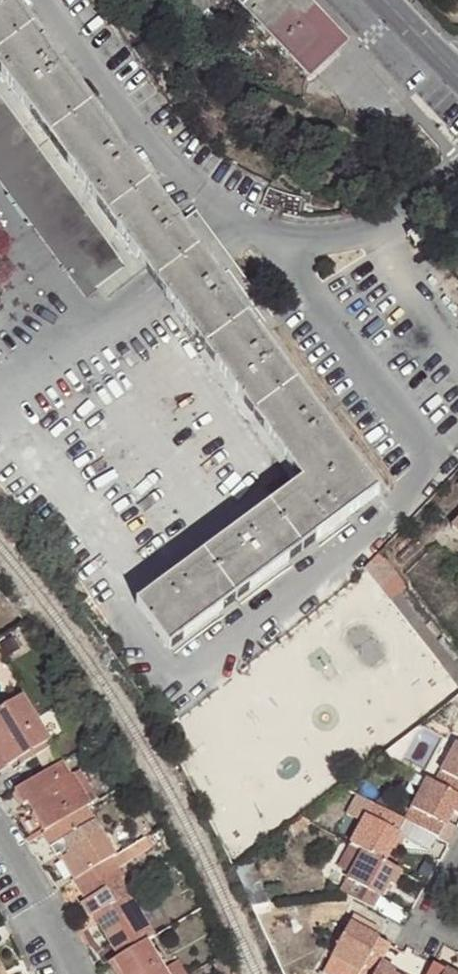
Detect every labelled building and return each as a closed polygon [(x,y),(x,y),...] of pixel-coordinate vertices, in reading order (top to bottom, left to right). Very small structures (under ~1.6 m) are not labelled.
[(12,0),(0,0),(0,35),(24,16),(12,0)] [(197,16),(212,4),(208,0),(183,0),(197,16)] [(306,74),(344,38),(309,0),(238,0),(306,74)] [(24,16),(0,35),(0,75),(9,87),(39,128),(83,96),(24,16)] [(141,175),(83,96),(39,128),(68,167),(96,206),(141,175)] [(93,289),(123,267),(0,99),(0,161),(93,289)] [(190,242),(141,175),(96,206),(120,237),(148,275),(190,242)] [(407,236),(413,245),(427,235),(421,226),(407,236)] [(218,279),(190,242),(148,275),(197,342),(241,310),(218,279)] [(264,341),(241,310),(197,342),(247,410),(290,376),(264,341)] [(290,376),(247,410),(300,482),(344,450),(307,399),(290,376)] [(344,450),(277,499),(311,543),(333,527),(377,494),(344,450)] [(311,543),(277,499),(211,548),(243,594),(276,569),(311,543)] [(243,594),(211,548),(135,598),(169,648),(207,620),(243,594)] [(403,590),(374,553),(362,566),(363,567),(389,601),(403,590)] [(34,720),(20,698),(0,711),(0,742),(34,720)] [(34,720),(0,742),(0,770),(1,771),(17,761),(48,742),(34,720)] [(51,749),(48,742),(17,761),(21,767),(51,749)] [(436,788),(457,800),(457,749),(436,788)] [(46,834),(87,808),(91,806),(74,775),(70,777),(62,763),(14,792),(24,807),(28,805),(46,834)] [(428,784),(406,825),(437,843),(452,816),(457,819),(457,816),(457,800),(436,788),(428,784)] [(112,859),(116,856),(87,808),(46,834),(43,835),(57,860),(60,858),(74,882),(112,859)] [(375,808),(353,849),(364,855),(383,866),(406,825),(375,808)] [(337,876),(348,883),(364,855),(353,849),(337,876)] [(383,866),(364,855),(348,883),(342,895),(374,913),(388,887),(393,890),(401,877),(383,866)] [(147,943),(153,940),(119,884),(123,882),(112,859),(74,882),(72,883),(85,904),(79,908),(87,923),(93,920),(117,961),(147,943)] [(391,950),(364,935),(368,927),(353,919),(330,960),(350,971),(356,973),(378,973),(381,967),(391,950)] [(164,972),(147,943),(117,961),(112,964),(118,973),(165,973),(164,972)] [(330,960),(326,969),(335,973),(349,973),(350,971),(330,960)] [(106,967),(110,973),(118,973),(112,964),(106,967)] [(177,965),(164,972),(165,973),(183,973),(177,965)]
